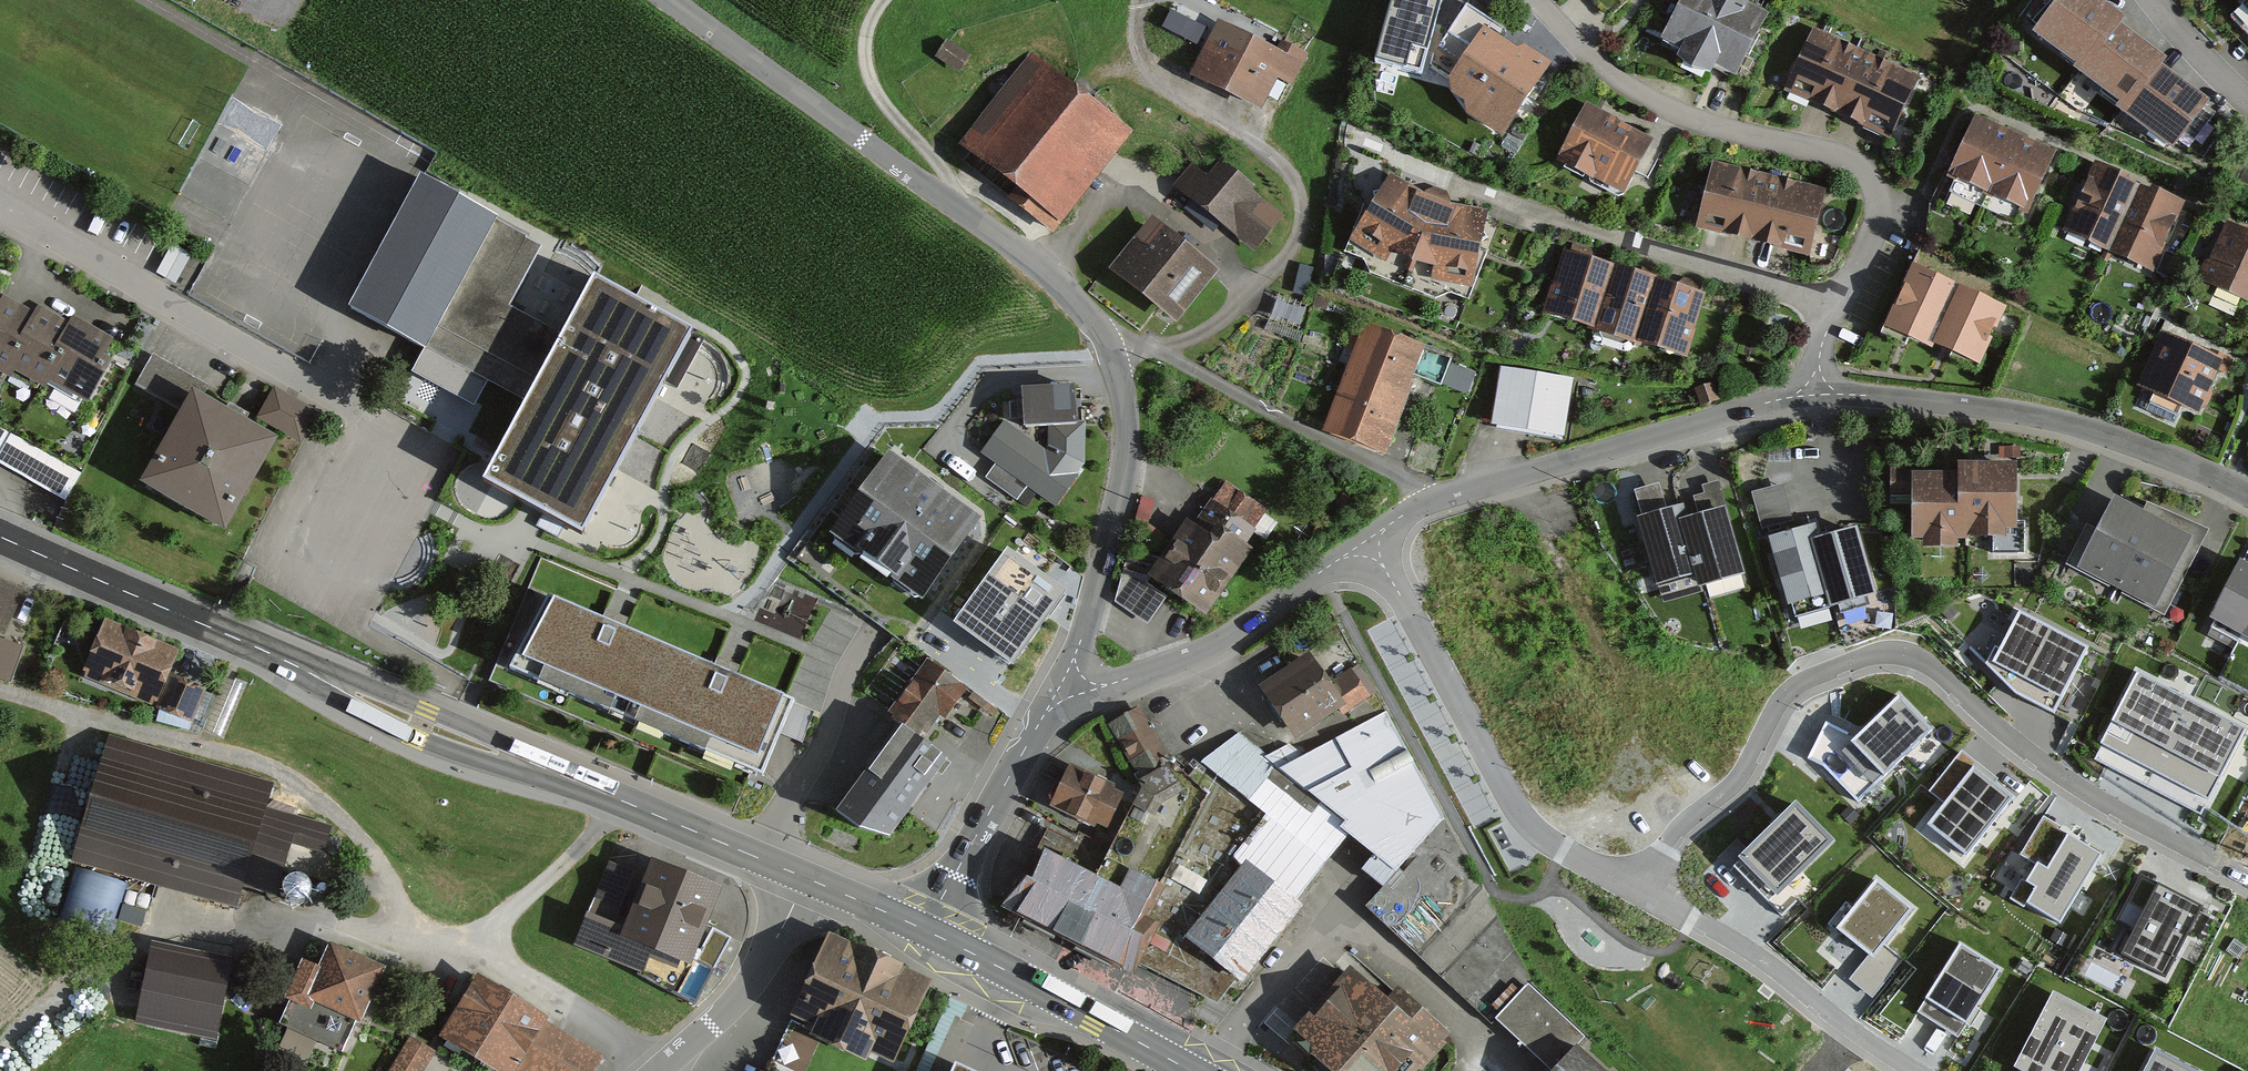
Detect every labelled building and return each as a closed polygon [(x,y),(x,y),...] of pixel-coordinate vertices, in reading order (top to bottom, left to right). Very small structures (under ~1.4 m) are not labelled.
[(1378,57),(1420,68),(1438,0),(1393,0),(1378,57)] [(1747,0),(1702,0),(1684,45),(1759,76),(1784,15),(1747,0)] [(2117,25),(2120,21),(2094,0),(2065,0),(2041,30),(2085,65),(2117,25)] [(1502,29),(1466,7),(1431,61),(1457,77),(1451,86),(1507,122),(1543,66),(1497,36),(1502,29)] [(2240,17),(2247,26),(2247,9),(2240,17)] [(1276,49),(1217,20),(1188,79),(1261,115),(1278,81),(1292,88),(1309,54),(1281,40),(1276,49)] [(2127,105),(2158,66),(2163,60),(2117,25),(2085,65),(2081,69),(2127,105)] [(1839,112),(1865,57),(1816,35),(1791,90),(1839,112)] [(935,57),(959,74),(971,57),(948,40),(935,57)] [(1888,134),(1913,79),(1865,57),(1839,112),(1888,134)] [(1129,135),(1035,66),(971,153),(1065,222),(1129,135)] [(2171,146),(2205,103),(2158,66),(2127,105),(2124,109),(2171,146)] [(1647,142),(1587,111),(1562,159),(1622,190),(1647,142)] [(1990,193),(2014,139),(1979,123),(1954,177),(1990,193)] [(2025,209),(2049,155),(2014,139),(1990,193),(2025,209)] [(2108,254),(2139,186),(2128,181),(2130,178),(2095,162),(2063,233),(2108,254)] [(1285,213),(1227,165),(1199,199),(1257,246),(1285,213)] [(1755,238),(1769,181),(1716,169),(1703,226),(1755,238)] [(1420,189),(1391,174),(1350,242),(1385,265),(1393,254),(1408,264),(1405,272),(1412,274),(1415,267),(1433,270),(1431,283),(1472,290),(1488,212),(1457,206),(1420,189)] [(1807,251),(1821,194),(1769,181),(1755,238),(1807,251)] [(539,250),(420,186),(355,309),(529,401),(483,487),(583,541),(692,337),(592,284),(564,337),(509,307),(539,250)] [(2153,274),(2186,204),(2151,188),(2150,191),(2139,186),(2108,254),(2153,274)] [(1152,219),(1110,274),(1179,326),(1221,272),(1152,219)] [(2235,228),(2210,281),(2247,299),(2247,234),(2235,228)] [(1595,324),(1611,270),(1567,257),(1550,311),(1595,324)] [(1639,338),(1656,284),(1611,270),(1595,324),(1639,338)] [(1932,347),(1958,290),(1914,270),(1889,328),(1932,347)] [(1684,352),(1701,298),(1656,284),(1639,338),(1684,352)] [(1975,366),(2001,309),(1958,290),(1932,347),(1975,366)] [(14,368),(27,347),(21,343),(34,320),(2,301),(0,304),(0,372),(9,377),(14,368)] [(38,314),(34,320),(21,343),(27,347),(14,368),(45,387),(51,377),(62,359),(56,356),(70,332),(38,314)] [(75,324),(70,332),(56,356),(62,359),(51,377),(86,398),(106,364),(98,359),(107,344),(75,324)] [(1433,350),(1373,330),(1338,434),(1398,454),(1433,350)] [(2232,368),(2173,339),(2149,386),(2208,416),(2232,368)] [(198,383),(156,358),(140,384),(183,409),(198,383)] [(1580,384),(1511,372),(1501,431),(1570,443),(1580,384)] [(1048,451),(1006,424),(986,454),(999,463),(989,478),(1026,501),(1035,487),(1062,505),(1082,473),(1089,433),(1087,390),(1031,394),(1035,430),(1054,429),(1048,451)] [(1717,390),(1700,393),(1702,404),(1719,401),(1717,390)] [(320,419),(279,396),(266,421),(306,443),(320,419)] [(271,443),(196,401),(149,484),(224,526),(271,443)] [(0,426),(0,464),(66,501),(82,472),(0,426)] [(983,522),(889,454),(829,536),(923,604),(983,522)] [(1960,476),(1961,529),(2013,528),(2012,466),(1960,467),(1960,476)] [(1961,538),(1961,529),(1960,476),(1893,477),(1893,494),(1915,494),(1916,539),(1961,538)] [(1786,482),(1754,489),(1763,531),(1796,524),(1786,482)] [(1271,514),(1229,486),(1166,580),(1219,615),(1262,551),(1251,543),(1271,514)] [(2117,589),(2152,522),(2117,504),(2082,570),(2117,589)] [(1679,521),(1695,577),(1698,590),(1745,577),(1726,508),(1679,521)] [(1695,577),(1679,521),(1675,509),(1636,520),(1656,588),(1695,577)] [(2152,607),(2187,541),(2152,522),(2117,589),(2152,607)] [(1832,602),(1816,544),(1812,531),(1775,542),(1795,612),(1832,602)] [(1856,532),(1816,544),(1832,602),(1836,613),(1876,602),(1856,532)] [(1062,594),(1007,555),(955,629),(1010,668),(1062,594)] [(1154,618),(1166,591),(1127,574),(1115,602),(1154,618)] [(0,580),(0,630),(2,631),(22,591),(0,580)] [(2228,621),(2247,632),(2247,584),(2228,621)] [(638,725),(670,651),(546,600),(514,674),(638,725)] [(2021,693),(2055,710),(2089,650),(2023,612),(1994,662),(2021,693)] [(187,660),(113,630),(92,680),(194,721),(206,689),(180,678),(187,660)] [(1,647),(0,651),(0,677),(16,681),(24,653),(1,647)] [(762,777),(794,703),(670,651),(638,725),(762,777)] [(1323,659),(1275,692),(1309,743),(1375,697),(1359,673),(1341,686),(1323,659)] [(964,690),(927,665),(895,710),(932,736),(964,690)] [(2104,739),(2212,796),(2247,729),(2247,728),(2140,671),(2104,739)] [(1829,724),(1810,761),(1825,768),(1860,804),(1936,734),(1901,697),(1858,737),(1829,724)] [(1144,714),(1117,728),(1141,774),(1168,760),(1144,714)] [(1293,747),(1271,765),(1354,842),(1406,875),(1379,909),(1500,1017),(1529,986),(1386,717),(1308,762),(1293,747)] [(942,765),(900,735),(844,814),(887,844),(942,765)] [(1121,853),(1053,841),(1023,911),(1069,933),(1235,1013),(1313,913),(1303,907),(1354,842),(1271,765),(1239,737),(1158,785),(1121,853)] [(281,791),(121,746),(90,855),(247,900),(251,887),(282,896),(303,823),(274,815),(281,791)] [(1948,800),(1929,823),(1969,855),(2016,799),(1963,755),(1934,789),(1948,800)] [(1135,797),(1078,775),(1063,812),(1120,835),(1135,797)] [(1800,803),(1736,862),(1772,901),(1836,842),(1800,803)] [(2046,882),(2034,903),(2066,922),(2108,850),(2069,828),(2050,859),(2039,853),(2028,872),(2046,882)] [(611,921),(592,914),(578,946),(641,973),(639,977),(691,1000),(733,942),(710,928),(724,891),(648,860),(621,926),(611,921)] [(67,905),(116,923),(131,881),(82,863),(67,905)] [(611,864),(592,914),(611,921),(630,872),(611,864)] [(1880,881),(1842,928),(1876,956),(1915,909),(1880,881)] [(2162,883),(2125,954),(2168,976),(2205,906),(2162,883)] [(293,913),(302,912),(308,906),(310,899),(308,892),(302,887),(293,886),(285,891),(282,899),(285,908),(293,913)] [(778,1070),(913,1070),(950,996),(841,943),(778,1070)] [(1958,944),(1915,1014),(1963,1044),(2007,974),(1958,944)] [(234,963),(160,949),(146,1021),(220,1035),(234,963)] [(336,972),(313,962),(285,1025),(343,1050),(357,1019),(369,1024),(393,969),(346,949),(336,972)] [(1363,969),(1308,1039),(1349,1070),(1442,1070),(1467,1040),(1413,998),(1409,1004),(1363,969)] [(1500,1017),(1557,1070),(1562,1070),(1589,1042),(1529,986),(1500,1017)] [(493,987),(460,1039),(513,1070),(601,1070),(609,1058),(493,987)] [(2033,1070),(2082,1070),(2110,1020),(2061,993),(2021,1065),(2033,1070)] [(417,1042),(398,1070),(434,1070),(442,1058),(417,1042)] [(1562,1070),(1619,1070),(1589,1042),(1562,1070)] [(2146,1070),(2201,1070),(2158,1048),(2146,1070)]
